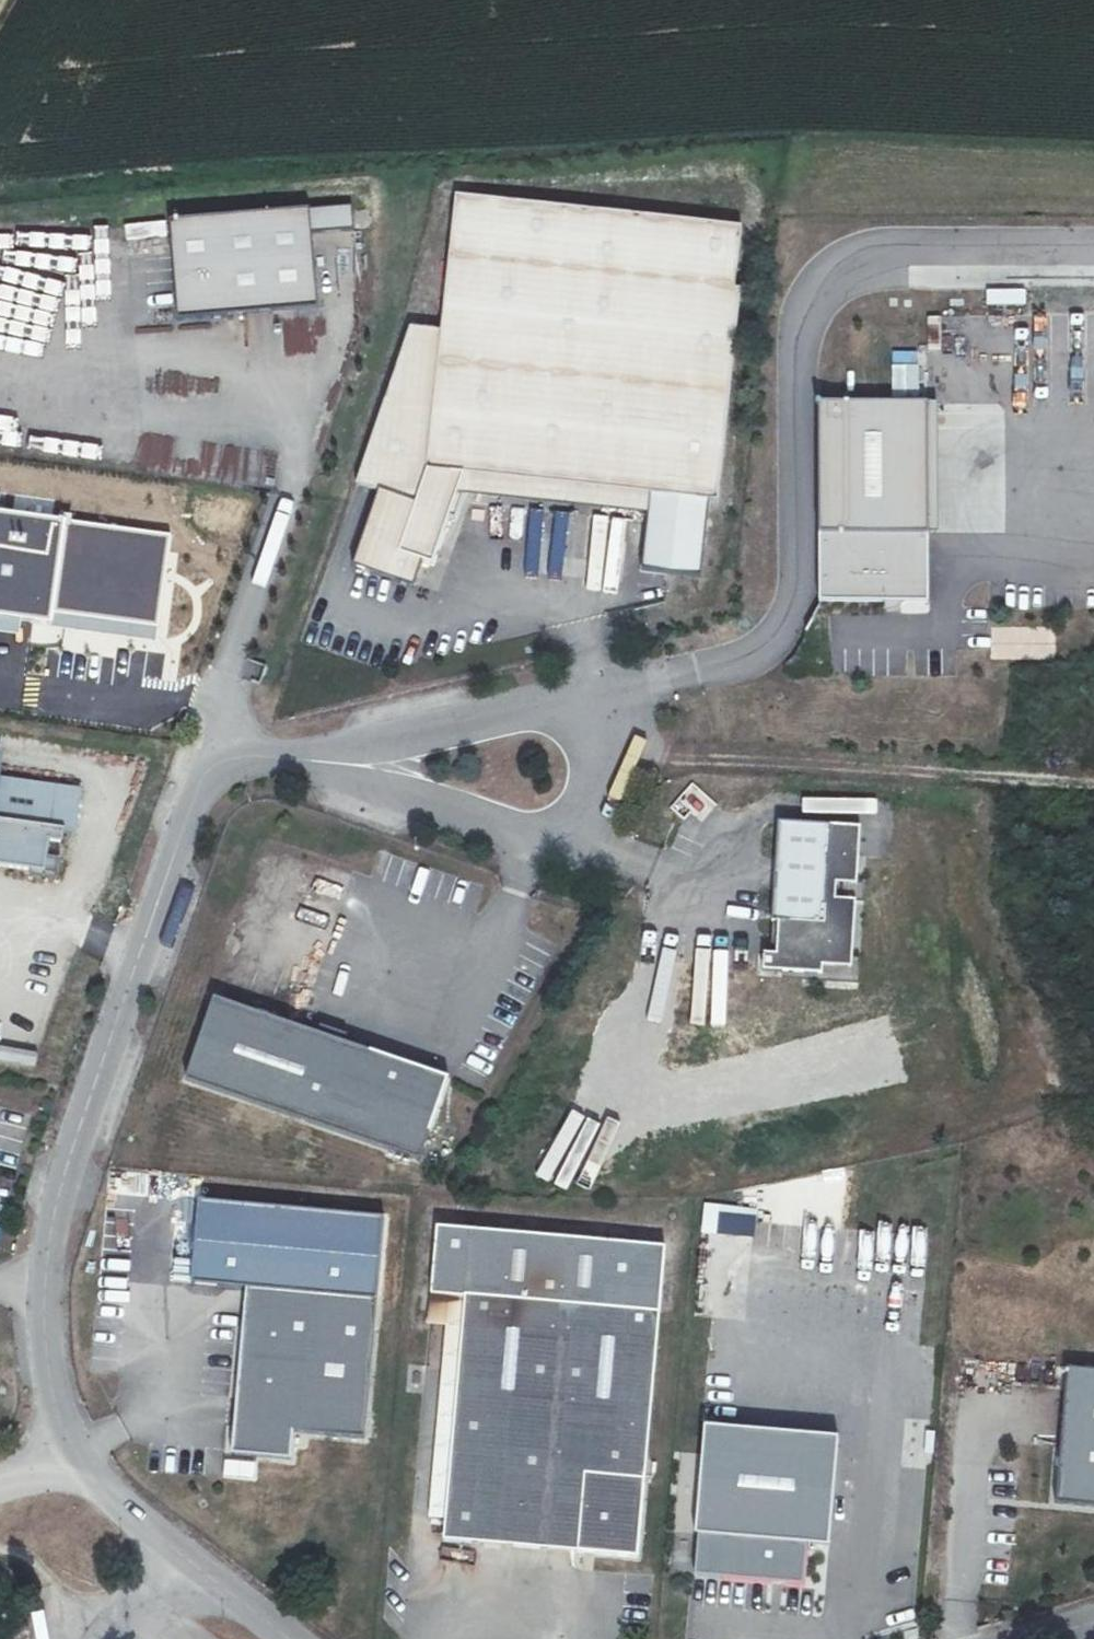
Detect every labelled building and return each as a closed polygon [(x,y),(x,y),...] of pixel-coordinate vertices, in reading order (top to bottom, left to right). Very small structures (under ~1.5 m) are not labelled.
[(751,228),(456,196),(441,328),(412,325),(356,487),(382,495),(357,568),(418,589),(427,563),(437,566),(462,494),(651,515),(645,569),(705,575),(713,499),(721,500),(751,228)] [(311,315),(305,239),(347,235),(345,211),(163,227),(171,327),(311,315)] [(985,290),(986,306),(1024,306),(1024,290),(985,290)] [(312,352),(310,317),(282,319),(284,354),(312,352)] [(890,365),(890,398),(919,398),(920,365),(890,365)] [(927,403),(818,404),(819,602),(928,601),(927,403)] [(194,477),(196,464),(172,460),(175,437),(143,433),(138,469),(194,477)] [(197,477),(263,485),(268,450),(202,442),(197,477)] [(266,490),(222,656),(253,664),(297,498),(266,490)] [(615,583),(619,518),(532,513),(529,557),(542,558),(541,578),(615,583)] [(990,629),(990,649),(1044,649),(1044,629),(990,629)] [(60,851),(64,820),(74,821),(79,778),(1,768),(4,746),(0,746),(0,844),(60,851)] [(695,828),(717,806),(694,782),(672,804),(695,828)] [(853,975),(864,826),(781,821),(774,921),(781,921),(778,953),(766,952),(765,969),(853,975)] [(469,1081),(224,994),(195,1076),(439,1163),(469,1081)] [(753,1232),(755,1215),(722,1213),(721,1229),(753,1232)] [(657,1307),(663,1242),(435,1222),(429,1290),(463,1293),(463,1290),(657,1307)] [(374,1295),(244,1283),(229,1447),(289,1453),(292,1424),(362,1430),(374,1295)] [(444,1513),(463,1293),(429,1290),(426,1319),(444,1321),(427,1512),(444,1513)] [(657,1307),(463,1290),(463,1293),(444,1513),(442,1535),(636,1552),(657,1307)] [(1055,1366),(1044,1502),(1093,1506),(1093,1369),(1055,1366)] [(828,1543),(839,1434),(705,1421),(695,1530),(698,1530),(694,1571),(803,1582),(807,1541),(828,1543)]
